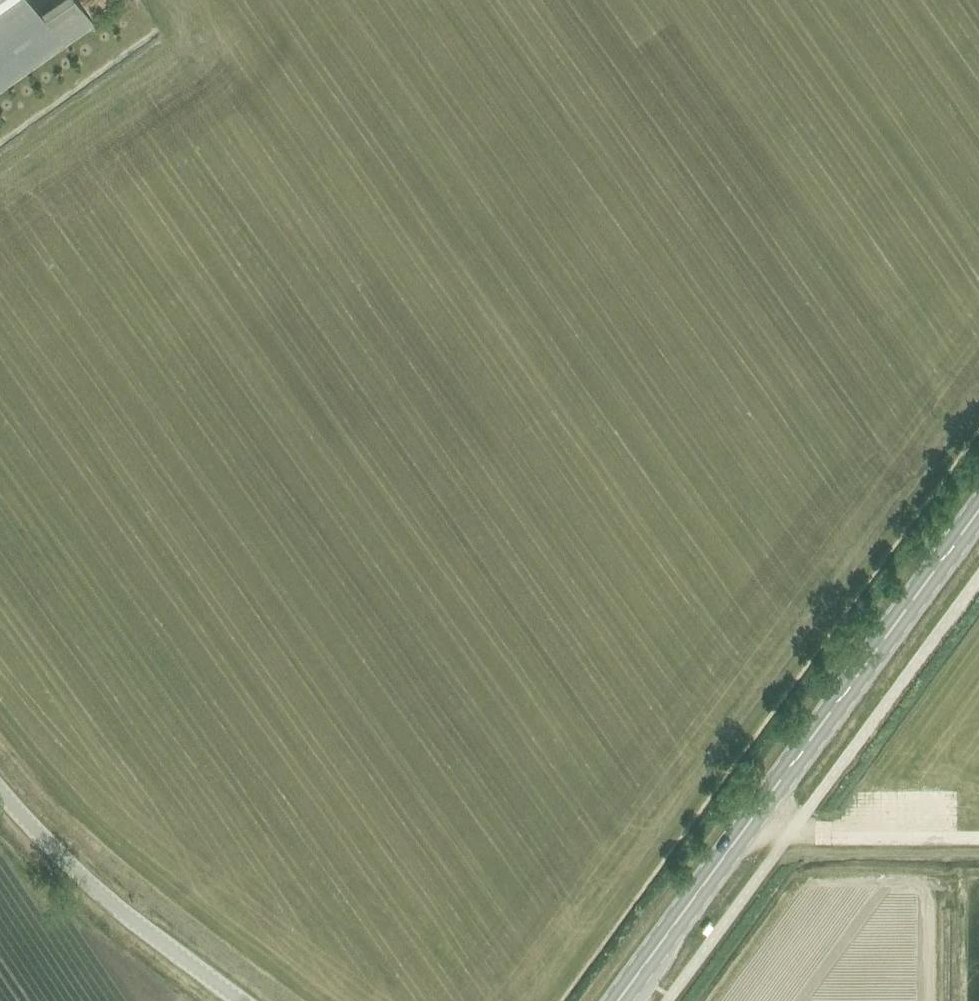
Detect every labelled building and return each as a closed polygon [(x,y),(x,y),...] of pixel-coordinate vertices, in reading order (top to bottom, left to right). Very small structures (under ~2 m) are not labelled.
[(33,0),(0,0),(0,85),(91,20),(77,0),(64,0),(43,15),(33,0)]
